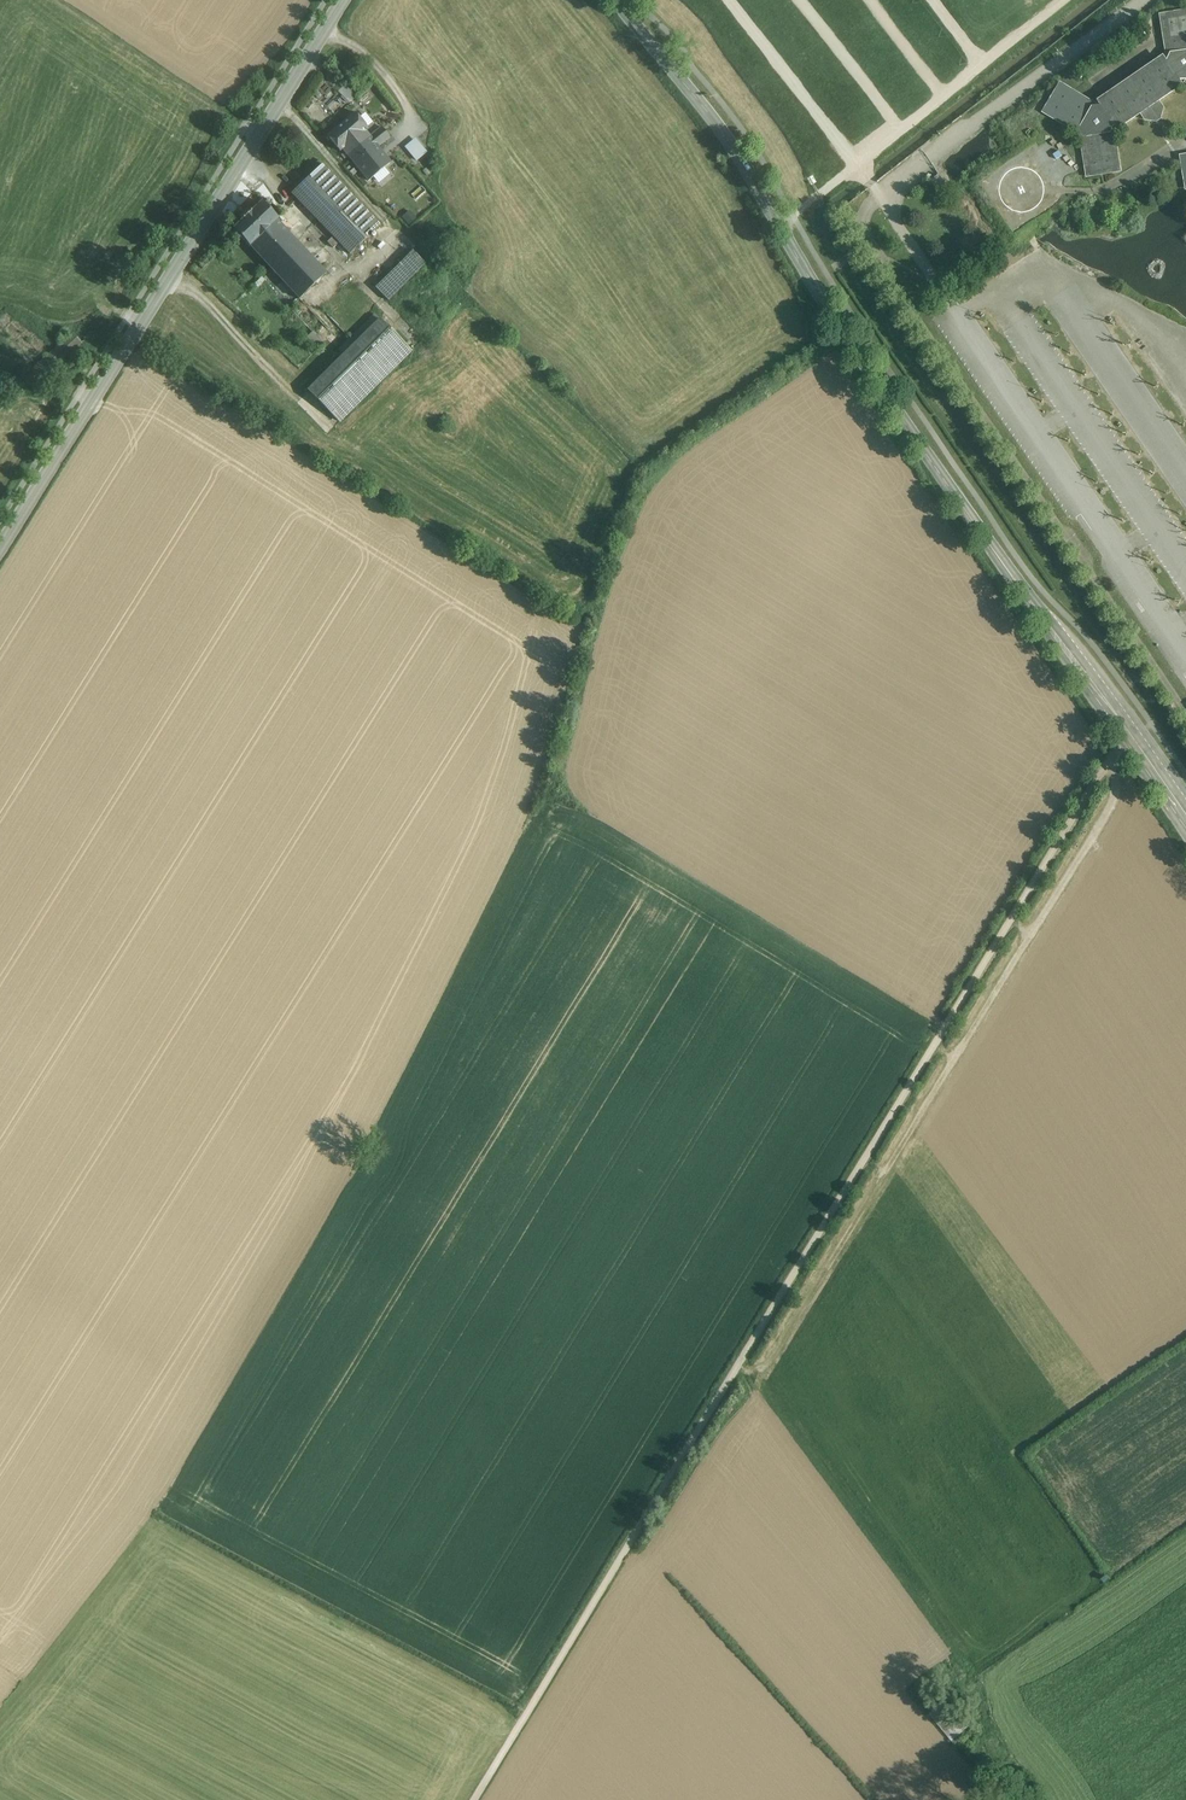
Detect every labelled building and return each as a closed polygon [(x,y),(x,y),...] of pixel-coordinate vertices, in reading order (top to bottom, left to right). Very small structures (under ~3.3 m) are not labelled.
[(1103,107),(1098,107),(1093,108),(1095,105),(1061,85),(1053,98),(1044,113),(1078,133),(1080,130),(1082,134),(1084,137),(1082,138),(1088,177),(1103,174),(1120,171),(1113,132),(1111,133),(1112,129),(1114,124),(1118,129),(1142,113),(1147,120),(1156,121),(1158,120),(1161,118),(1163,109),(1158,101),(1182,85),(1179,80),(1183,80),(1185,80),(1185,12),(1178,13),(1162,16),(1168,55),(1171,55),(1169,59),(1167,63),(1164,59),(1099,102),(1103,107)] [(347,83),(341,90),(352,101),(358,94),(347,83)] [(343,150),(366,132),(369,129),(356,114),(327,137),(340,152),(343,150)] [(368,181),(376,175),(391,163),(378,148),(391,138),(382,128),(370,137),(366,132),(343,150),(362,173),(368,181)] [(322,165),(292,194),(350,255),(380,226),(322,165)] [(950,191),(939,175),(930,181),(941,197),(950,191)] [(251,246),(278,221),(279,220),(262,203),(253,212),(252,211),(243,219),(244,220),(234,230),(250,247),(251,246)] [(278,221),(251,246),(301,300),(328,275),(278,221)] [(426,264),(413,251),(376,288),(388,301),(426,264)] [(345,355),(308,391),(339,422),(390,371),(411,351),(375,315),(339,350),(345,355)] [(78,360),(71,353),(61,362),(67,370),(78,360)] [(949,1698),(932,1713),(956,1741),(973,1726),(949,1698)]
